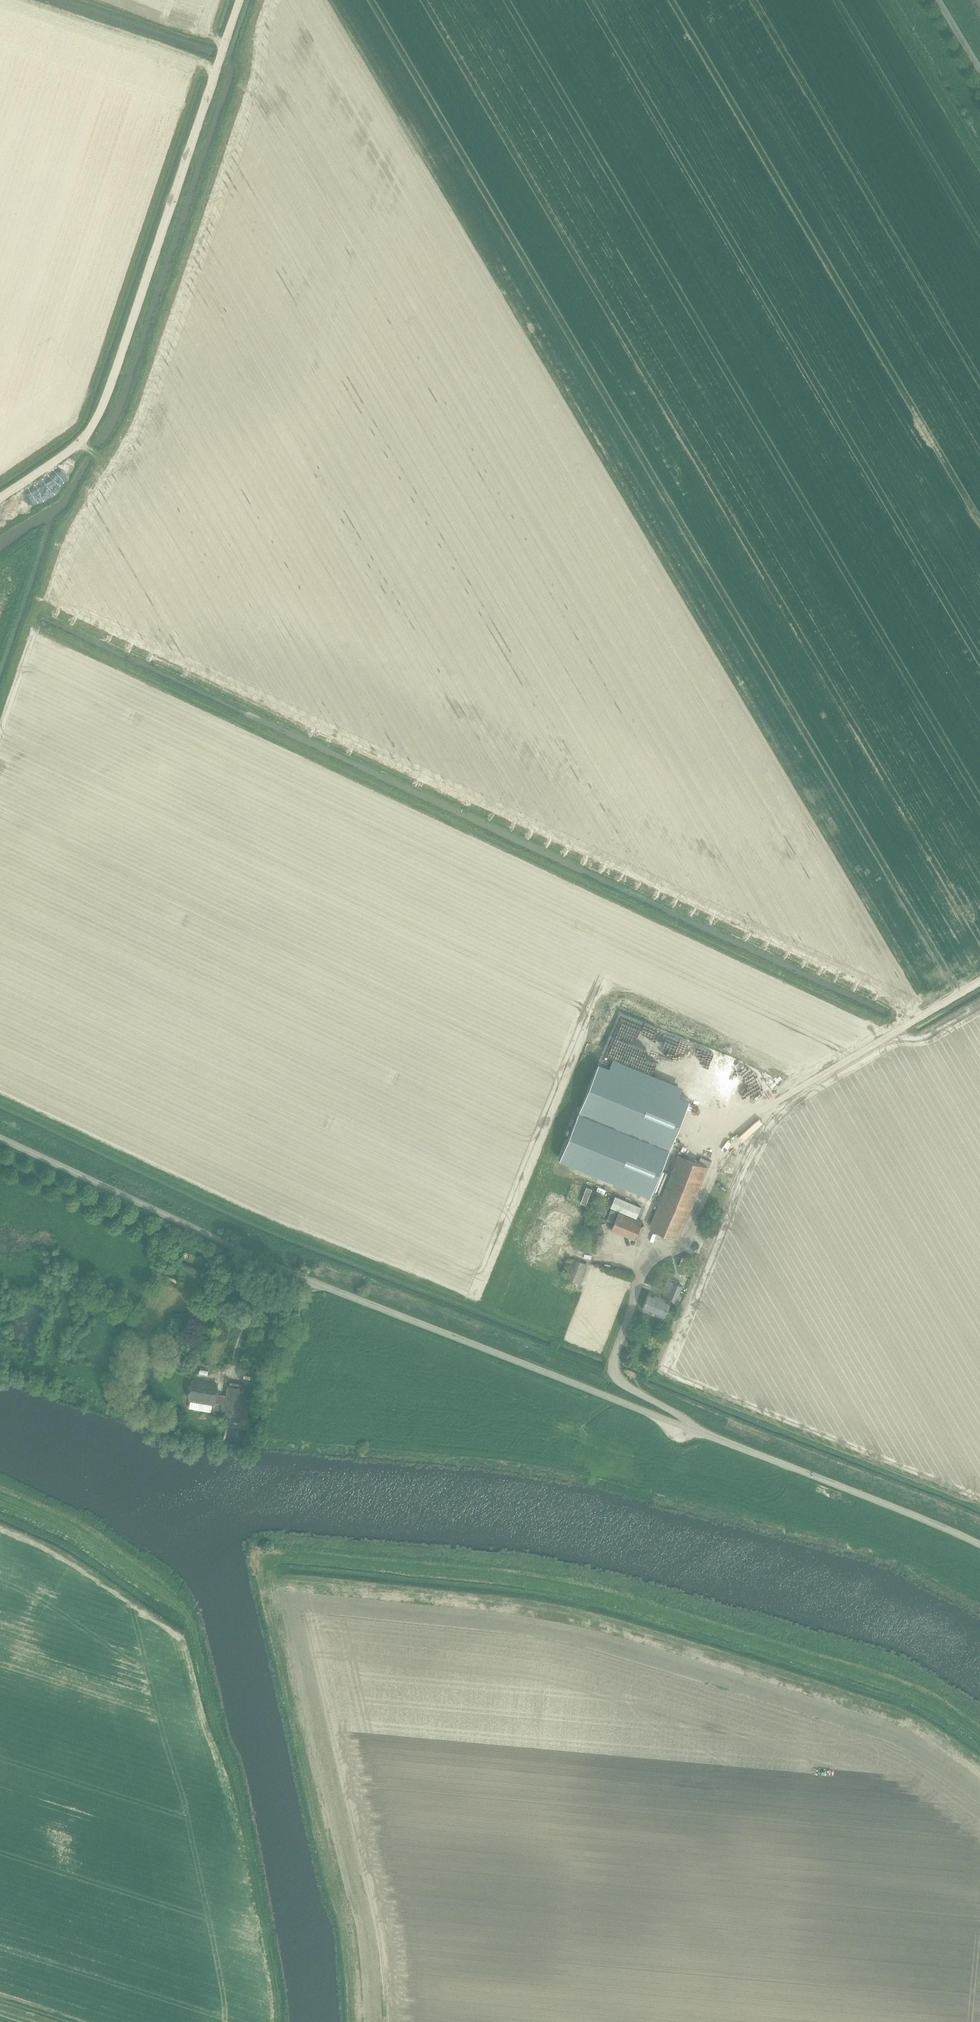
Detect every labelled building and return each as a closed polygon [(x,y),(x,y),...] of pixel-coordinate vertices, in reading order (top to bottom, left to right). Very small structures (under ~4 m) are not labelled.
[(650,1195),(690,1099),(679,1095),(610,1067),(600,1063),(568,1139),(566,1138),(558,1157),(560,1158),(560,1159),(650,1195)] [(774,1103),(780,1101),(775,1086),(770,1088),(774,1103)] [(748,1118),(758,1092),(752,1090),(742,1115),(748,1118)] [(708,1166),(698,1163),(679,1154),(650,1226),(669,1234),(679,1238),(708,1166)] [(615,1196),(611,1206),(637,1217),(641,1207),(615,1196)] [(635,1239),(642,1222),(619,1212),(612,1230),(635,1239)] [(625,1247),(621,1259),(638,1265),(642,1254),(625,1247)] [(574,1260),(567,1278),(578,1282),(585,1264),(574,1260)] [(200,1270),(176,1261),(174,1266),(197,1275),(200,1270)] [(664,1317),(671,1300),(676,1303),(683,1285),(673,1281),(666,1298),(649,1291),(642,1308),(664,1317)] [(123,1339),(120,1345),(129,1349),(131,1342),(123,1339)] [(246,1419),(249,1400),(251,1390),(229,1386),(227,1397),(210,1395),(212,1381),(204,1379),(204,1382),(196,1381),(194,1391),(193,1399),(209,1401),(226,1404),(224,1416),(246,1419)]
